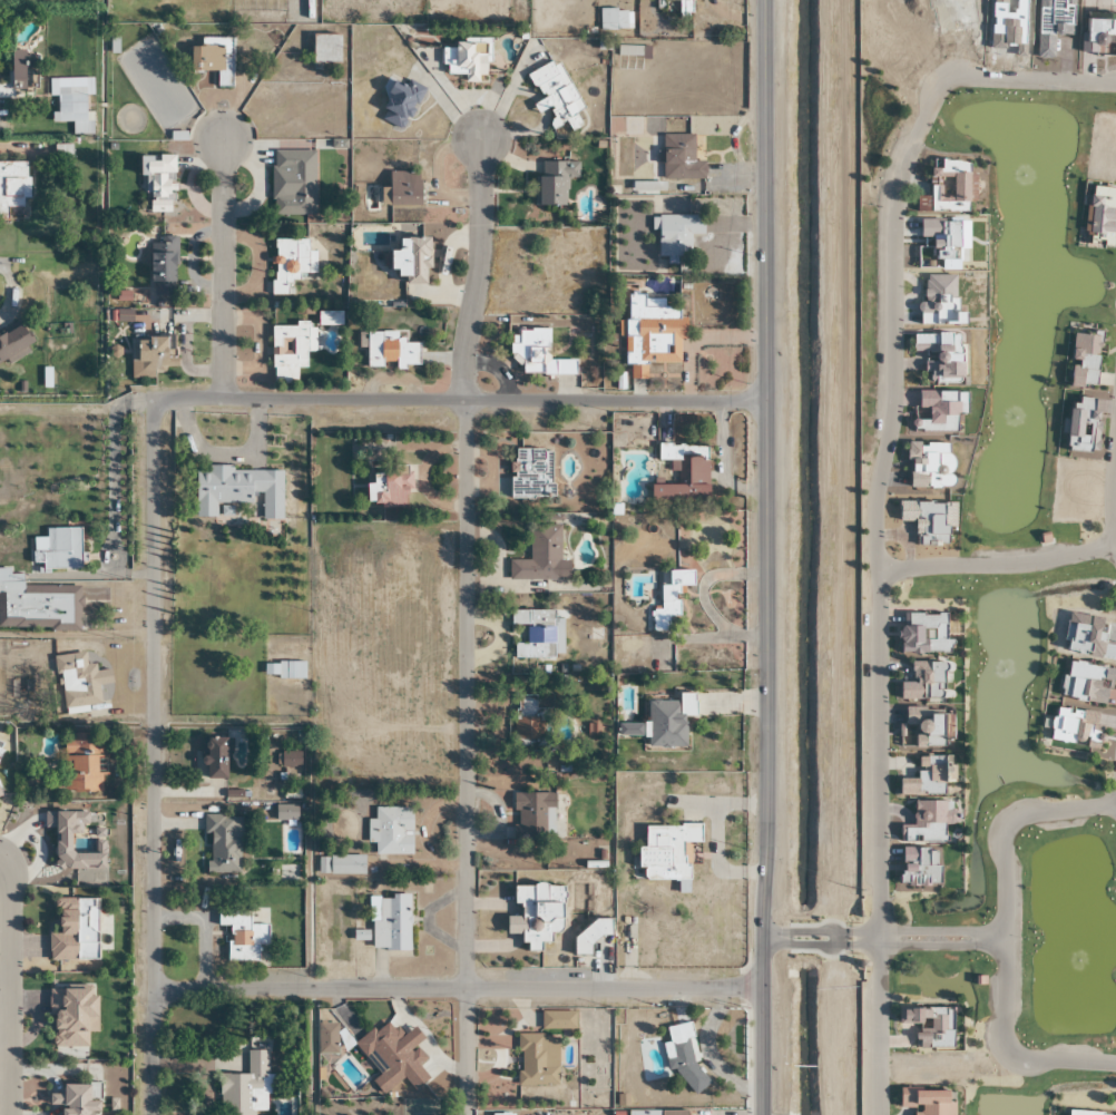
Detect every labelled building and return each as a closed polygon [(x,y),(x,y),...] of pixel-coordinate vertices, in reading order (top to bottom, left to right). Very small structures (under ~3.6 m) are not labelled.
[(312,36),(312,62),(339,62),(339,36),(312,36)] [(203,47),(189,47),(189,73),(224,73),(224,51),(230,51),(230,39),(203,39),(203,47)] [(464,74),(464,81),(489,81),(489,41),(453,41),(453,48),(442,48),(442,74),(464,74)] [(26,97),(25,51),(10,51),(10,84),(0,85),(0,98),(26,97)] [(583,109),(555,60),(527,75),(541,101),(532,106),(538,116),(544,112),(554,130),(565,125),(569,133),(582,126),(575,114),(583,109)] [(376,120),(405,132),(422,90),(393,78),(376,120)] [(91,113),(85,113),(85,88),(57,88),(57,114),(52,114),(52,124),(71,124),(71,135),(91,135),(91,113)] [(662,135),(662,181),(705,181),(705,161),(693,161),(693,135),(662,135)] [(287,223),(287,216),(314,216),(314,151),(271,151),(271,223),(287,223)] [(139,213),(173,213),(174,157),(139,157),(139,213)] [(0,162),(0,215),(5,216),(6,207),(26,207),(27,163),(0,162)] [(533,177),(533,207),(565,207),(565,179),(577,179),(577,163),(540,163),(540,177),(533,177)] [(388,173),(388,207),(420,207),(420,173),(388,173)] [(657,257),(693,257),(693,236),(703,236),(703,216),(656,216),(657,257)] [(271,239),(270,295),(295,295),(295,273),(314,274),(315,251),(308,251),(309,240),(271,239)] [(397,239),(397,251),(390,251),(390,270),(396,269),(396,284),(428,283),(428,239),(397,239)] [(175,241),(149,241),(149,297),(175,297),(175,241)] [(679,364),(679,338),(684,338),(684,319),(678,319),(678,306),(662,306),(662,296),(623,296),(624,364),(679,364)] [(306,368),(307,338),(311,338),(311,325),(271,324),(270,368),(306,368)] [(32,352),(22,327),(0,337),(0,366),(32,352)] [(520,376),(575,375),(575,361),(549,361),(549,329),(509,330),(509,364),(520,364),(520,376)] [(419,341),(396,341),(396,332),(358,333),(359,349),(366,349),(366,368),(419,367),(419,341)] [(169,338),(133,338),(133,370),(169,370),(169,338)] [(653,502),(708,501),(707,445),(653,445),(653,502)] [(511,498),(552,498),(552,450),(511,450),(511,498)] [(195,518),(216,517),(216,504),(259,504),(259,520),(281,520),(281,470),(194,470),(195,518)] [(408,470),(367,471),(368,508),(410,506),(408,470)] [(560,525),(528,525),(528,561),(510,561),(510,581),(560,581),(560,525)] [(80,569),(80,529),(45,529),(45,552),(32,552),(32,569),(80,569)] [(80,585),(22,584),(22,575),(9,575),(9,569),(0,569),(0,629),(79,630),(80,585)] [(691,573),(660,573),(660,610),(651,610),(650,631),(667,631),(667,616),(676,616),(677,586),(691,586),(691,573)] [(553,611),(510,611),(510,631),(522,631),(522,643),(513,643),(513,658),(562,657),(562,619),(553,619),(553,611)] [(95,664),(85,665),(83,653),(55,656),(62,715),(90,712),(89,706),(100,705),(95,664)] [(304,663),(263,663),(263,679),(304,679),(304,663)] [(694,694),(676,694),(676,702),(647,702),(647,748),(684,748),(684,717),(694,717),(694,694)] [(516,697),(516,741),(543,741),(543,710),(535,710),(535,697),(516,697)] [(102,791),(102,733),(63,733),(63,791),(102,791)] [(202,779),(225,779),(225,737),(202,737),(202,779)] [(299,768),(299,753),(278,753),(278,768),(299,768)] [(553,793),(518,792),(518,776),(496,775),(495,797),(506,797),(505,814),(516,814),(515,835),(552,835),(553,793)] [(276,820),(296,820),(297,806),(276,806),(276,820)] [(374,821),(371,821),(371,855),(411,854),(410,807),(374,808),(374,821)] [(45,811),(45,828),(56,828),(56,869),(102,869),(102,852),(70,852),(70,834),(80,834),(80,811),(45,811)] [(240,873),(241,816),(205,815),(205,873),(240,873)] [(644,825),(644,847),(639,847),(639,880),(690,879),(689,844),(700,844),(700,825),(644,825)] [(318,874),(364,874),(364,856),(318,856),(318,874)] [(562,886),(514,884),(513,916),(506,916),(505,933),(523,934),(523,951),(540,952),(541,942),(550,942),(551,932),(561,932),(562,886)] [(409,896),(370,896),(370,950),(409,950),(409,896)] [(97,959),(97,898),(56,898),(56,932),(48,932),(48,959),(97,959)] [(265,925),(249,925),(249,911),(217,911),(217,925),(228,926),(228,962),(264,962),(265,925)] [(88,989),(51,989),(51,1046),(86,1046),(86,1031),(96,1031),(96,995),(88,995),(88,989)] [(573,1029),(573,1011),(541,1011),(541,1029),(573,1029)] [(425,1060),(414,1046),(411,1048),(396,1028),(380,1040),(372,1029),(353,1044),(365,1059),(368,1056),(391,1086),(425,1060)] [(557,1085),(557,1034),(517,1034),(517,1085),(557,1085)] [(254,1111),(265,1111),(266,1093),(273,1093),(273,1073),(268,1073),(268,1051),(247,1050),(247,1074),(219,1074),(219,1114),(254,1114),(254,1111)] [(97,1099),(90,1099),(90,1084),(60,1084),(60,1114),(97,1114),(97,1099)] [(948,1101),(948,1089),(898,1090),(898,1107),(912,1107),(912,1114),(954,1114),(953,1101),(948,1101)]
